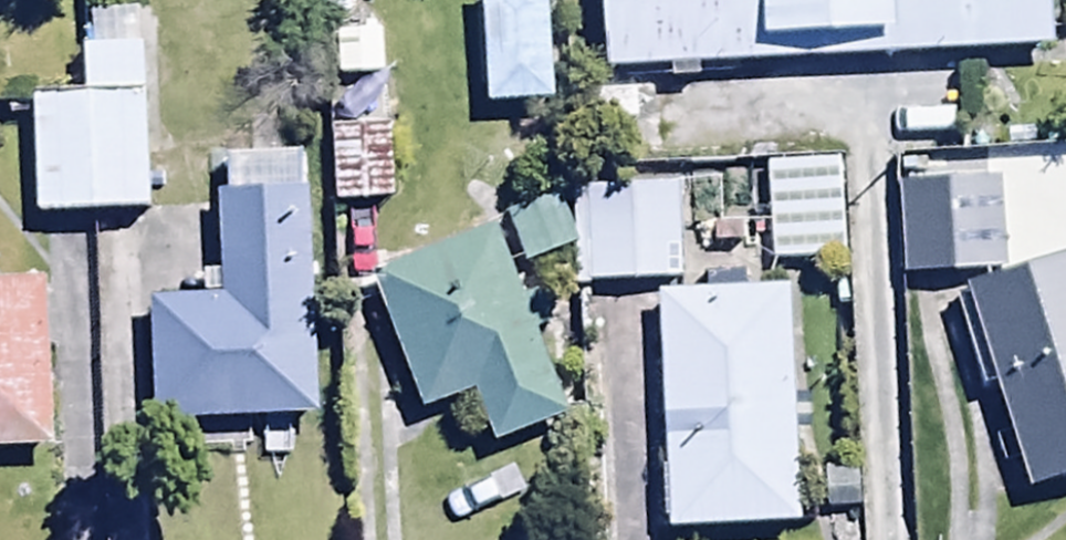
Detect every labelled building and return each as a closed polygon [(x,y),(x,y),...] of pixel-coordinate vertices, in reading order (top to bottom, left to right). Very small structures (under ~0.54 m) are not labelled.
[(1053,9),(1053,0),(602,0),(604,39),(1053,9)] [(92,100),(35,102),(37,221),(154,219),(153,214),(177,213),(176,173),(154,174),(151,26),(91,27),(92,100)] [(395,130),(333,133),(336,210),(398,207),(395,130)] [(850,272),(845,164),(772,170),(808,198),(806,221),(776,235),(777,275),(850,272)] [(949,165),(902,165),(903,284),(1006,283),(1005,188),(949,189),(949,165)] [(323,428),(322,198),(309,198),(308,166),(231,166),(231,199),(222,199),(223,281),(203,282),(203,305),(157,305),(158,429),(323,428)] [(683,193),(579,195),(580,252),(581,293),(685,291),(683,193)] [(580,252),(560,201),(507,222),(527,273),(580,252)] [(497,241),(377,291),(431,419),(477,400),(501,458),(574,427),(497,241)] [(955,305),(987,398),(999,394),(1036,500),(1065,490),(1065,266),(955,305)] [(0,286),(0,459),(56,457),(51,285),(0,286)] [(798,295),(663,300),(670,536),(806,532),(798,295)]
